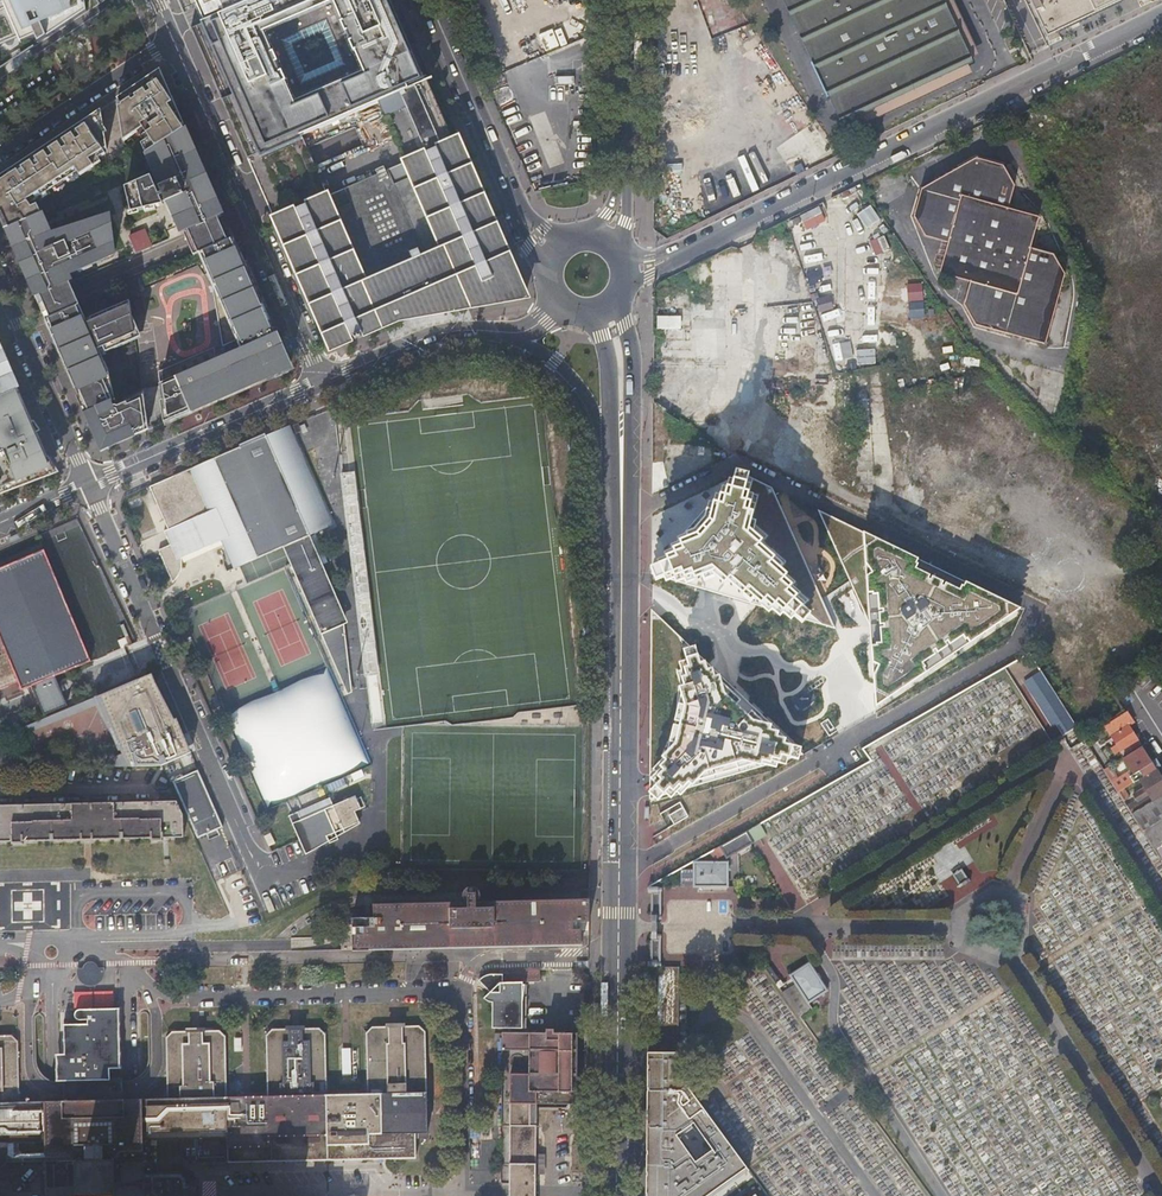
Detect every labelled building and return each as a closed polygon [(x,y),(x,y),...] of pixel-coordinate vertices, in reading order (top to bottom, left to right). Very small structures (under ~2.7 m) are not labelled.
[(6,43),(7,44),(8,45),(10,45),(11,45),(12,44),(13,43),(14,41),(13,39),(36,30),(83,9),(81,0),(0,0),(0,45),(6,43)] [(86,8),(85,0),(81,0),(83,9),(36,30),(38,34),(44,31),(47,37),(87,11),(86,8)] [(409,46),(389,0),(256,0),(206,22),(205,22),(190,28),(192,32),(196,30),(201,42),(212,37),(214,52),(213,53),(211,55),(211,56),(210,59),(211,60),(212,62),(213,63),(216,64),(218,77),(213,79),(223,103),(225,102),(230,114),(228,115),(245,154),(248,153),(250,157),(247,158),(248,159),(300,137),(400,93),(432,79),(433,79),(432,78),(428,80),(425,73),(429,71),(417,43),(409,46)] [(205,22),(206,22),(205,21),(207,20),(200,5),(199,5),(197,0),(195,0),(205,22)] [(199,5),(200,5),(207,20),(205,21),(206,22),(256,0),(197,0),(199,5)] [(841,124),(861,115),(858,109),(843,116),(788,0),(783,0),(841,124)] [(843,116),(858,109),(966,59),(938,0),(788,0),(843,116)] [(966,59),(979,53),(955,0),(938,0),(966,59)] [(1047,36),(1121,0),(1029,0),(1047,36)] [(536,38),(544,55),(586,38),(579,21),(536,38)] [(196,30),(192,32),(197,42),(213,79),(218,77),(216,64),(213,63),(212,62),(211,60),(210,59),(211,56),(211,55),(213,53),(214,52),(212,37),(201,42),(196,30)] [(38,43),(47,37),(44,31),(38,34),(35,35),(38,43)] [(972,73),(966,59),(858,109),(861,115),(864,123),(972,73)] [(145,142),(148,152),(182,130),(175,115),(179,113),(160,69),(138,84),(140,87),(136,90),(134,87),(117,99),(122,106),(119,109),(122,124),(134,132),(139,130),(141,130),(143,136),(142,137),(145,142)] [(547,94),(578,94),(577,74),(547,75),(547,94)] [(432,79),(400,93),(425,153),(458,139),(432,79)] [(744,105),(756,98),(749,85),(737,93),(744,105)] [(100,110),(88,118),(91,123),(99,117),(102,122),(103,122),(100,110)] [(6,229),(39,214),(35,205),(29,207),(28,204),(78,172),(80,175),(95,166),(93,163),(107,153),(104,150),(108,147),(103,122),(102,122),(99,117),(91,123),(88,118),(0,177),(0,215),(6,229)] [(795,174),(829,149),(811,123),(776,147),(795,174)] [(134,132),(122,124),(124,136),(134,132)] [(163,205),(167,203),(169,202),(183,233),(186,232),(216,219),(220,217),(182,130),(148,152),(157,174),(125,189),(130,213),(138,212),(143,211),(154,209),(163,207),(163,205)] [(325,196),(300,137),(248,159),(274,219),(325,196)] [(466,308),(527,297),(459,138),(458,139),(425,153),(402,163),(408,179),(392,186),(386,170),(342,189),(348,205),(332,211),(326,197),(325,196),(274,219),(331,349),(351,341),(349,338),(358,334),(360,337),(382,327),(374,308),(391,301),(394,308),(391,310),(390,312),(389,314),(389,317),(391,320),(393,321),(396,321),(399,320),(400,317),(400,315),(404,316),(406,316),(417,313),(418,316),(429,314),(429,312),(466,305),(466,308)] [(974,157),(920,188),(913,214),(924,235),(946,240),(939,271),(969,280),(964,302),(974,323),(1043,342),(1061,275),(1050,254),(1028,248),(1035,217),(1004,207),(1010,185),(999,164),(974,157)] [(408,179),(402,163),(386,170),(392,186),(408,179)] [(721,188),(704,195),(712,212),(728,205),(721,188)] [(348,205),(342,189),(325,196),(326,197),(332,211),(348,205)] [(180,234),(183,233),(169,202),(167,203),(180,234)] [(866,229),(879,220),(868,203),(854,213),(866,229)] [(798,214),(804,229),(824,220),(818,205),(798,214)] [(39,214),(6,229),(36,297),(66,284),(71,282),(70,278),(68,276),(112,257),(114,255),(107,213),(50,237),(39,214)] [(220,229),(216,219),(186,232),(191,242),(196,254),(199,253),(225,242),(220,229)] [(882,227),(866,233),(875,255),(891,249),(882,227)] [(191,242),(186,232),(183,233),(188,244),(193,255),(196,254),(191,242)] [(168,420),(290,367),(233,238),(225,242),(199,253),(209,275),(238,343),(242,352),(215,364),(213,354),(213,351),(160,374),(163,388),(168,420)] [(112,259),(112,257),(68,276),(70,278),(112,259)] [(238,343),(209,275),(203,279),(210,289),(221,350),(238,343)] [(921,282),(905,282),(906,315),(922,315),(921,282)] [(66,284),(36,297),(42,310),(46,320),(75,307),(71,297),(66,284)] [(711,284),(696,285),(697,305),(712,305),(711,284)] [(818,311),(831,308),(828,295),(815,298),(818,311)] [(382,327),(396,321),(393,321),(391,320),(389,317),(389,314),(390,312),(391,310),(394,308),(391,301),(374,308),(382,327)] [(75,307),(46,320),(57,346),(59,345),(61,349),(59,350),(102,449),(147,429),(141,396),(111,408),(110,404),(111,400),(110,395),(104,377),(95,357),(93,352),(96,351),(100,350),(132,336),(129,321),(126,304),(82,323),(75,307)] [(653,315),(654,329),(678,328),(678,314),(653,315)] [(102,356),(126,345),(126,341),(138,336),(132,320),(129,321),(132,336),(100,350),(102,356)] [(126,345),(140,339),(138,336),(126,341),(126,345)] [(221,350),(213,354),(215,364),(242,352),(238,343),(221,350)] [(18,389),(0,348),(0,397),(18,389)] [(820,384),(822,393),(848,387),(846,378),(820,384)] [(164,422),(168,420),(163,388),(158,389),(164,422)] [(18,389),(0,397),(0,437),(3,445),(1,450),(0,451),(0,488),(17,480),(19,485),(37,478),(34,473),(51,466),(37,434),(34,435),(29,424),(32,423),(18,389)] [(332,523),(289,427),(149,488),(168,530),(170,529),(177,544),(171,546),(159,552),(169,574),(182,569),(182,564),(181,558),(179,553),(223,533),(226,538),(234,556),(271,540),(340,697),(345,695),(343,622),(341,623),(338,616),(345,613),(310,534),(332,523)] [(53,470),(51,466),(34,473),(37,478),(53,470)] [(651,565),(651,570),(830,626),(770,486),(737,471),(651,565)] [(19,485),(17,480),(0,488),(0,494),(19,485)] [(1018,607),(815,508),(858,609),(866,608),(865,653),(861,661),(864,694),(864,705),(1018,607)] [(170,529),(168,530),(164,532),(171,546),(177,544),(170,529)] [(181,558),(226,538),(223,533),(179,553),(181,558)] [(90,660),(42,548),(0,567),(0,686),(16,679),(21,689),(90,660)] [(182,569),(169,574),(174,584),(177,582),(179,579),(181,576),(182,569)] [(651,601),(649,805),(707,780),(713,777),(719,771),(722,764),(724,753),(739,758),(777,752),(781,742),(731,681),(651,601)] [(1048,620),(1061,621),(1062,607),(1049,607),(1048,620)] [(348,620),(345,613),(338,616),(341,623),(343,622),(348,620)] [(1049,684),(1042,672),(1029,680),(1037,692),(1049,684)] [(112,758),(116,767),(161,766),(186,755),(152,674),(137,680),(137,681),(132,683),(135,691),(124,695),(139,747),(123,754),(112,758)] [(0,738),(0,744),(95,705),(123,754),(139,747),(124,695),(135,691),(132,683),(137,681),(137,680),(0,738)] [(1049,684),(1037,692),(1039,697),(1052,689),(1049,684)] [(1052,689),(1039,697),(1036,699),(1044,712),(1060,701),(1052,689)] [(1126,710),(1104,725),(1116,745),(1111,748),(1114,753),(1124,747),(1128,752),(1140,744),(1128,725),(1133,721),(1126,710)] [(1076,727),(1070,716),(1057,724),(1064,735),(1076,727)] [(1109,766),(1104,769),(1118,791),(1126,786),(1138,778),(1154,768),(1160,764),(1156,758),(1150,762),(1140,747),(1122,758),(1130,770),(1116,778),(1109,766)] [(1138,778),(1143,785),(1134,791),(1137,796),(1146,791),(1152,799),(1161,793),(1161,780),(1154,768),(1138,778)] [(1126,786),(1118,791),(1121,797),(1130,791),(1126,786)] [(1131,812),(1153,847),(1161,842),(1161,793),(1152,799),(1139,807),(1131,812)] [(353,794),(334,803),(301,818),(298,810),(289,814),(300,840),(330,837),(331,839),(332,841),(340,837),(337,830),(361,819),(356,808),(367,803),(362,794),(358,796),(357,794),(355,794),(353,794)] [(301,818),(334,803),(331,795),(320,800),(298,810),(301,818)] [(1134,798),(1125,803),(1131,812),(1139,807),(1134,798)] [(176,802),(0,806),(0,842),(10,841),(10,844),(21,844),(21,841),(150,838),(150,840),(161,840),(161,838),(181,837),(182,815),(176,802)] [(684,817),(689,815),(684,806),(670,813),(675,822),(684,817)] [(766,835),(759,823),(719,846),(726,857),(766,835)] [(305,854),(331,839),(330,837),(300,840),(305,854)] [(1153,847),(1161,861),(1161,842),(1153,847)] [(693,886),(727,886),(727,862),(694,861),(693,886)] [(961,870),(953,875),(958,885),(967,881),(961,870)] [(649,886),(648,886),(648,892),(651,893),(651,921),(651,927),(651,932),(651,960),(647,960),(647,966),(648,966),(659,966),(659,965),(660,965),(661,961),(660,961),(660,937),(661,937),(661,933),(658,933),(655,932),(655,927),(656,919),(658,919),(658,918),(661,918),(661,914),(660,914),(660,891),(661,891),(661,887),(659,887),(657,886),(649,886)] [(588,923),(588,899),(578,899),(578,901),(491,903),(491,910),(476,910),(475,903),(474,903),(476,902),(477,899),(478,896),(477,893),(476,891),(474,889),(471,887),(468,887),(465,888),(464,889),(462,891),(461,894),(460,896),(461,899),(462,901),(464,903),(463,903),(462,910),(455,910),(455,904),(449,904),(447,899),(373,901),(371,919),(367,919),(368,924),(362,924),(362,919),(350,920),(350,930),(361,929),(361,936),(351,937),(351,946),(352,949),(356,950),(365,950),(365,952),(380,951),(380,949),(388,949),(388,951),(402,951),(403,948),(409,948),(410,951),(423,950),(423,946),(433,946),(433,940),(437,940),(437,944),(444,943),(444,940),(447,940),(447,949),(581,946),(581,929),(575,929),(575,923),(588,923)] [(14,929),(70,928),(69,890),(14,891),(14,929)] [(795,983),(807,1001),(826,989),(808,961),(789,973),(795,983)] [(80,966),(79,969),(73,969),(73,976),(75,981),(80,985),(84,987),(89,986),(95,984),(98,980),(102,974),(101,968),(95,968),(92,965),(90,963),(86,962),(82,963),(80,966)] [(764,967),(774,982),(776,981),(779,986),(783,983),(780,978),(778,979),(770,967),(764,967)] [(539,982),(539,970),(501,971),(502,975),(494,975),(488,976),(483,978),(478,981),(485,988),(492,988),(492,993),(489,993),(484,999),(487,1001),(490,1002),(492,1002),(492,1028),(524,1029),(525,982),(539,982)] [(655,970),(656,1023),(674,1023),(674,970),(655,970)] [(811,1007),(807,1001),(795,983),(783,991),(798,1015),(811,1007)] [(86,1026),(63,1026),(66,1082),(113,1081),(112,1069),(120,1069),(118,1009),(76,1010),(74,1011),(73,1014),(73,1017),(75,1020),(78,1021),(85,1021),(86,1026)] [(64,1101),(17,1102),(16,1041),(10,1036),(0,1036),(0,1168),(1,1168),(7,1161),(7,1143),(44,1143),(46,1195),(193,1195),(192,1184),(182,1171),(143,1173),(142,1139),(180,1139),(180,1157),(187,1164),(416,1158),(415,1133),(425,1133),(425,1032),(419,1026),(405,1026),(400,1026),(400,1029),(389,1029),(389,1026),(384,1027),(371,1027),(365,1033),(366,1094),(356,1094),(353,1093),(339,1093),(337,1095),(325,1095),(324,1033),(320,1028),(304,1028),(301,1029),(300,1031),(290,1032),(290,1029),(284,1029),(272,1029),(266,1036),(267,1096),(254,1097),(253,1095),(237,1096),(236,1097),(225,1097),(223,1037),(217,1031),(205,1031),(198,1031),(199,1034),(188,1034),(188,1031),(183,1031),(172,1031),(168,1034),(165,1038),(166,1099),(121,1100),(114,1100),(94,1101),(64,1101)] [(66,1082),(63,1026),(61,1026),(62,1056),(56,1056),(57,1082),(64,1082),(66,1082)] [(535,1194),(535,1174),(535,1155),(535,1126),(530,1126),(530,1104),(576,1104),(576,1034),(552,1033),(552,1029),(547,1029),(547,1033),(502,1033),(502,1050),(510,1050),(509,1072),(510,1072),(509,1194),(509,1195),(535,1195),(535,1194)] [(647,1051),(647,1072),(646,1118),(646,1195),(710,1195),(748,1170),(677,1074),(677,1051),(647,1051)] [(66,1082),(64,1082),(64,1090),(64,1101),(94,1101),(114,1100),(121,1100),(121,1091),(121,1081),(113,1081),(66,1082)] [(586,1173),(586,1113),(581,1113),(581,1137),(578,1137),(578,1146),(572,1146),(572,1173),(586,1173)] [(535,1155),(535,1174),(547,1174),(547,1154),(535,1155)]
